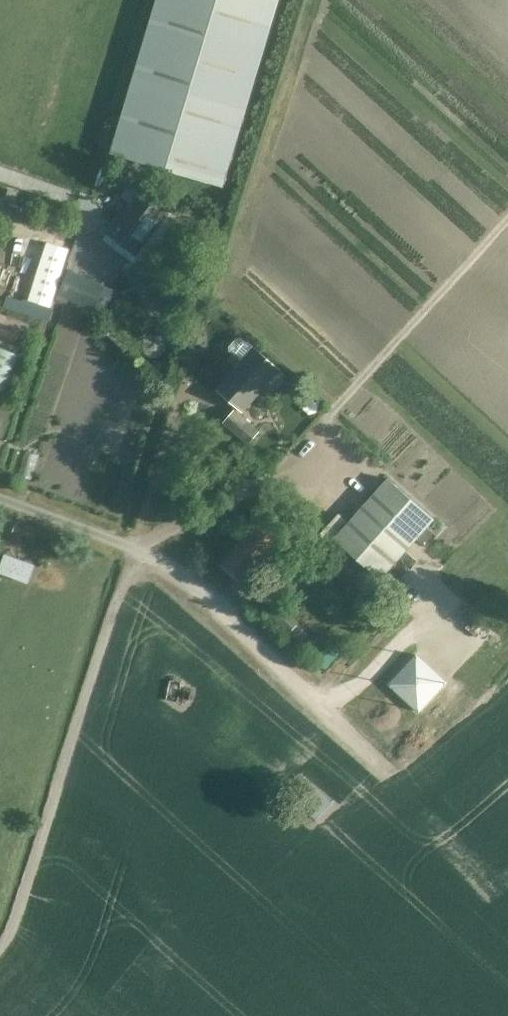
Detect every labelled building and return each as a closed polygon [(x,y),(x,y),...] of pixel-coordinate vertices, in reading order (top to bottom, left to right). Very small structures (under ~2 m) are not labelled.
[(112,153),(224,186),(280,0),(158,0),(112,153)] [(137,253),(169,213),(139,190),(107,230),(137,253)] [(21,351),(0,343),(0,385),(5,388),(21,351)] [(244,413),(282,371),(258,350),(220,392),(244,413)] [(250,446),(261,434),(237,412),(226,424),(250,446)] [(383,580),(435,522),(390,482),(338,539),(383,580)] [(287,565),(293,558),(256,524),(221,562),(243,583),(260,564),(281,582),(292,570),(287,565)] [(36,561),(5,550),(0,566),(0,570),(30,580),(36,561)] [(393,685),(421,710),(447,680),(420,656),(393,685)]
